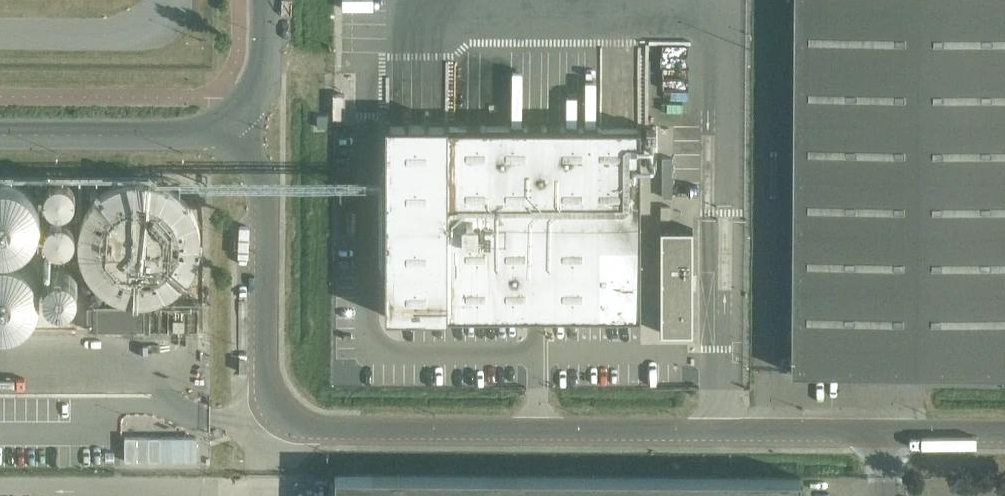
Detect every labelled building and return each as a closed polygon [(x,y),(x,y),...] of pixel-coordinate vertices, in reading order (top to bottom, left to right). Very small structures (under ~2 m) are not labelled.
[(791,372),(1004,373),(1004,0),(794,0),(791,372)] [(386,122),(385,316),(527,316),(527,314),(545,314),(545,316),(641,316),(641,126),(638,126),(638,129),(601,129),(601,126),(448,126),(448,122),(445,122),(445,124),(429,124),(428,122),(425,122),(425,124),(409,124),(409,122),(406,122),(406,124),(390,124),(390,122),(386,122)] [(31,240),(33,238),(35,235),(36,233),(37,232),(38,229),(39,225),(40,222),(40,218),(40,217),(40,213),(40,211),(39,208),(39,205),(37,201),(37,200),(35,197),(33,194),(31,191),(30,190),(27,188),(24,186),(20,183),(15,181),(12,180),(7,179),(4,179),(2,179),(0,179),(0,252),(2,252),(5,252),(10,252),(13,251),(17,250),(18,249),(21,248),(23,247),(26,245),(28,243),(31,240)] [(122,300),(126,301),(130,302),(135,303),(139,303),(144,303),(148,302),(153,301),(157,300),(159,299),(163,298),(167,296),(169,295),(173,293),(177,290),(180,287),(183,284),(186,281),(189,277),(191,274),(194,270),(196,266),(197,262),(198,257),(199,253),(200,249),(200,244),(201,242),(200,238),(200,233),(199,229),(198,225),(197,221),(195,217),(194,215),(192,211),(190,207),(187,203),(184,200),(181,197),(178,194),(176,193),(173,190),(169,188),(167,187),(163,185),(159,184),(154,182),(148,181),(144,181),(139,180),(133,181),(128,181),(124,182),(122,183),(118,184),(114,186),(112,187),(108,189),(104,192),(101,194),(97,197),(96,199),(93,202),(90,205),(89,207),(86,211),(84,215),(83,219),(81,223),(80,227),(79,232),(78,236),(78,240),(78,243),(78,247),(79,251),(80,256),(80,258),(82,262),(83,266),(85,270),(87,274),(89,276),(93,281),(96,284),(99,287),(102,290),(106,293),(112,296),(115,298),(118,299),(122,300)] [(57,181),(55,182),(53,183),(51,184),(49,185),(49,186),(48,187),(47,189),(46,191),(45,193),(45,194),(44,196),(45,198),(45,200),(45,201),(46,204),(47,205),(49,207),(50,208),(51,209),(53,210),(55,211),(58,212),(60,212),(63,212),(65,211),(67,210),(68,209),(70,208),(72,207),(72,206),(73,204),(74,202),(75,200),(75,197),(75,195),(75,193),(74,191),(73,189),(72,187),(71,185),(69,184),(67,183),(66,182),(64,182),(62,181),(60,181),(57,181)] [(355,201),(356,187),(340,187),(340,200),(355,201)] [(45,230),(45,232),(44,235),(44,236),(44,237),(45,239),(46,241),(46,242),(47,244),(49,246),(52,248),(54,249),(56,250),(57,250),(61,251),(63,250),(66,249),(67,249),(69,248),(70,247),(71,245),(73,244),(73,243),(74,242),(75,239),(75,237),(75,236),(75,234),(75,233),(74,231),(74,230),(73,228),(72,226),(71,224),(70,223),(69,223),(67,222),(65,221),(62,220),(58,220),(56,220),(53,221),(51,222),(49,224),(47,226),(47,227),(46,229),(45,230)] [(660,315),(660,317),(661,316),(661,332),(683,332),(683,333),(685,333),(685,332),(693,332),(693,288),(694,288),(694,286),(693,286),(693,274),(694,274),(694,272),(693,272),(693,228),(661,228),(661,315),(660,315)] [(30,267),(28,264),(25,262),(22,260),(20,259),(17,258),(16,257),(12,256),(9,256),(5,255),(2,255),(0,256),(0,328),(1,328),(5,328),(8,328),(12,328),(17,326),(20,325),(24,322),(27,320),(28,319),(31,317),(33,314),(35,311),(36,308),(37,307),(38,303),(39,300),(40,298),(40,297),(40,293),(40,290),(40,287),(40,285),(39,282),(38,278),(37,277),(35,274),(35,272),(33,269),(30,267)] [(72,272),(71,271),(69,270),(67,269),(63,268),(61,268),(59,268),(56,268),(54,269),(51,271),(50,271),(48,274),(47,275),(46,277),(45,279),(44,281),(44,283),(44,286),(44,288),(44,289),(45,291),(46,293),(47,295),(48,296),(49,298),(51,299),(54,301),(58,302),(60,302),(62,302),(65,302),(67,301),(68,300),(70,299),(73,297),(74,295),(76,293),(77,291),(77,289),(78,286),(78,285),(78,283),(77,281),(77,279),(76,277),(75,275),(73,273),(72,272)] [(87,305),(87,330),(199,330),(199,306),(87,305)] [(40,328),(41,328),(42,327),(43,327),(44,326),(45,324),(46,323),(46,322),(46,321),(46,319),(45,318),(45,317),(44,316),(43,315),(41,315),(39,314),(38,314),(36,315),(35,316),(33,317),(33,319),(32,319),(32,321),(32,322),(32,323),(33,324),(34,326),(35,327),(36,327),(37,328),(40,328)] [(47,322),(47,323),(48,325),(49,326),(50,327),(51,327),(51,328),(53,328),(54,328),(56,328),(57,327),(58,327),(59,326),(60,325),(60,324),(61,324),(61,322),(61,320),(61,319),(60,318),(60,317),(59,316),(58,315),(57,315),(55,314),(54,314),(52,314),(51,315),(50,315),(49,317),(48,318),(47,319),(47,321),(47,322)] [(74,316),(72,315),(70,314),(69,314),(67,314),(65,315),(64,316),(63,317),(62,318),(62,320),(62,321),(62,323),(62,324),(63,325),(64,326),(65,327),(66,328),(68,328),(69,328),(71,328),(73,327),(74,325),(75,324),(76,323),(76,321),(76,320),(75,318),(75,317),(74,316)] [(689,372),(689,384),(697,384),(697,372),(689,372)] [(125,459),(197,460),(197,436),(125,436),(125,459)] [(801,477),(335,474),(335,495),(800,495),(801,477)]
